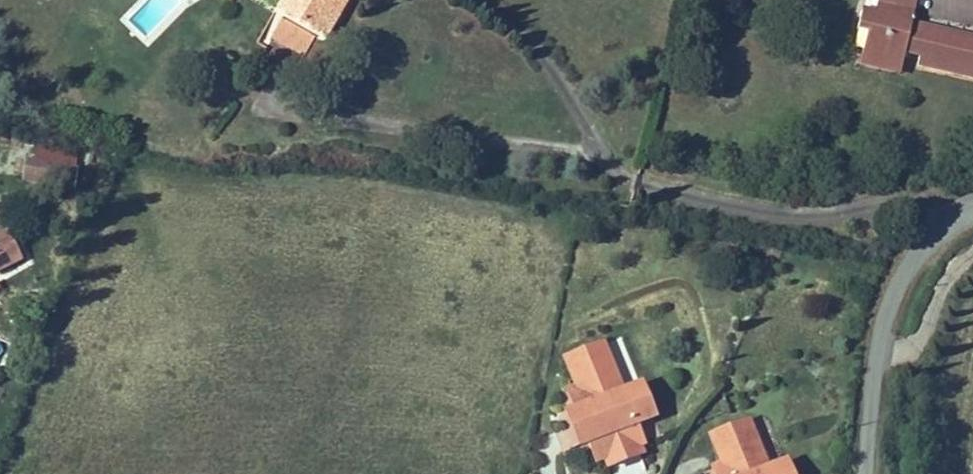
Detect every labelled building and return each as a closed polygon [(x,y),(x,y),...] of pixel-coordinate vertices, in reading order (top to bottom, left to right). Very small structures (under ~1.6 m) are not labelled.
[(276,9),(285,14),(292,0),(282,0),(276,9)] [(317,32),(336,0),(292,0),(285,14),(317,32)] [(317,32),(326,37),(348,0),(336,0),(317,32)] [(884,4),(914,11),(917,0),(877,0),(877,3),(884,4)] [(861,12),(857,30),(867,32),(862,54),(902,63),(905,52),(919,55),(917,66),(969,78),(972,63),(972,38),(931,29),(929,39),(909,34),(911,24),(914,11),(884,4),(882,17),(861,12)] [(931,29),(911,24),(909,34),(929,39),(931,29)] [(902,63),(862,54),(859,66),(899,75),(902,63)] [(34,162),(73,169),(76,155),(37,148),(34,162)] [(24,176),(74,184),(76,170),(73,169),(34,162),(26,161),(24,176)] [(23,181),(74,189),(74,184),(24,176),(23,181)] [(21,260),(7,231),(0,235),(0,271),(21,260)] [(591,349),(598,367),(606,364),(598,346),(591,349)] [(605,459),(609,467),(640,454),(637,446),(642,444),(634,425),(653,417),(641,386),(618,395),(606,364),(598,367),(591,349),(566,359),(577,388),(568,392),(577,413),(580,412),(591,441),(588,442),(596,462),(605,459)] [(577,413),(567,417),(578,446),(588,442),(591,441),(580,412),(577,413)] [(749,421),(736,427),(743,445),(756,440),(749,421)] [(713,469),(715,473),(791,473),(787,463),(768,471),(756,440),(743,445),(736,427),(712,435),(723,465),(713,469)]
